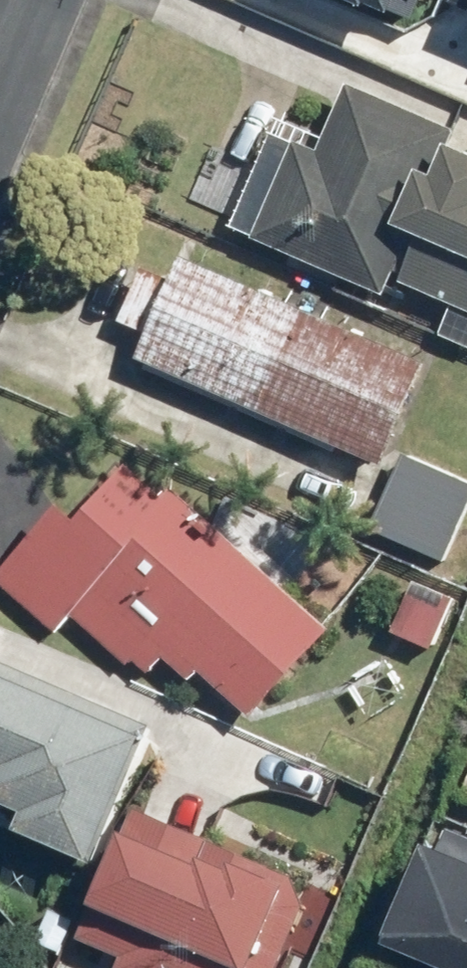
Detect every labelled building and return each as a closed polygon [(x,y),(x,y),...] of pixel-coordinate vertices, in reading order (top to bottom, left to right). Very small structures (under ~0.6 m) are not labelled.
[(407,28),(420,0),(344,0),(407,28)] [(447,3),(466,12),(466,0),(448,0),(447,3)] [(394,283),(450,308),(439,333),(466,345),(466,159),(453,152),(461,135),(355,87),(332,139),(286,118),(237,227),(388,296),(394,283)] [(151,343),(142,361),(388,467),(433,363),(187,258),(175,286),(149,275),(125,331),(151,343)] [(338,635),(176,485),(167,496),(119,451),(0,580),(0,582),(64,641),(81,623),(152,689),(174,664),(197,686),(206,677),(256,723),(338,635)] [(466,528),(466,483),(407,455),(371,535),(448,570),(466,528)] [(438,654),(463,596),(420,577),(395,636),(438,654)] [(4,770),(0,779),(0,795),(31,808),(20,833),(96,866),(155,725),(0,659),(0,768),(4,770)] [(458,807),(466,810),(466,783),(458,807)] [(288,947),(314,957),(339,895),(134,813),(96,909),(140,927),(123,967),(280,967),(288,947)] [(452,828),(444,849),(427,842),(384,945),(401,951),(442,967),(466,967),(466,835),(452,828)]
